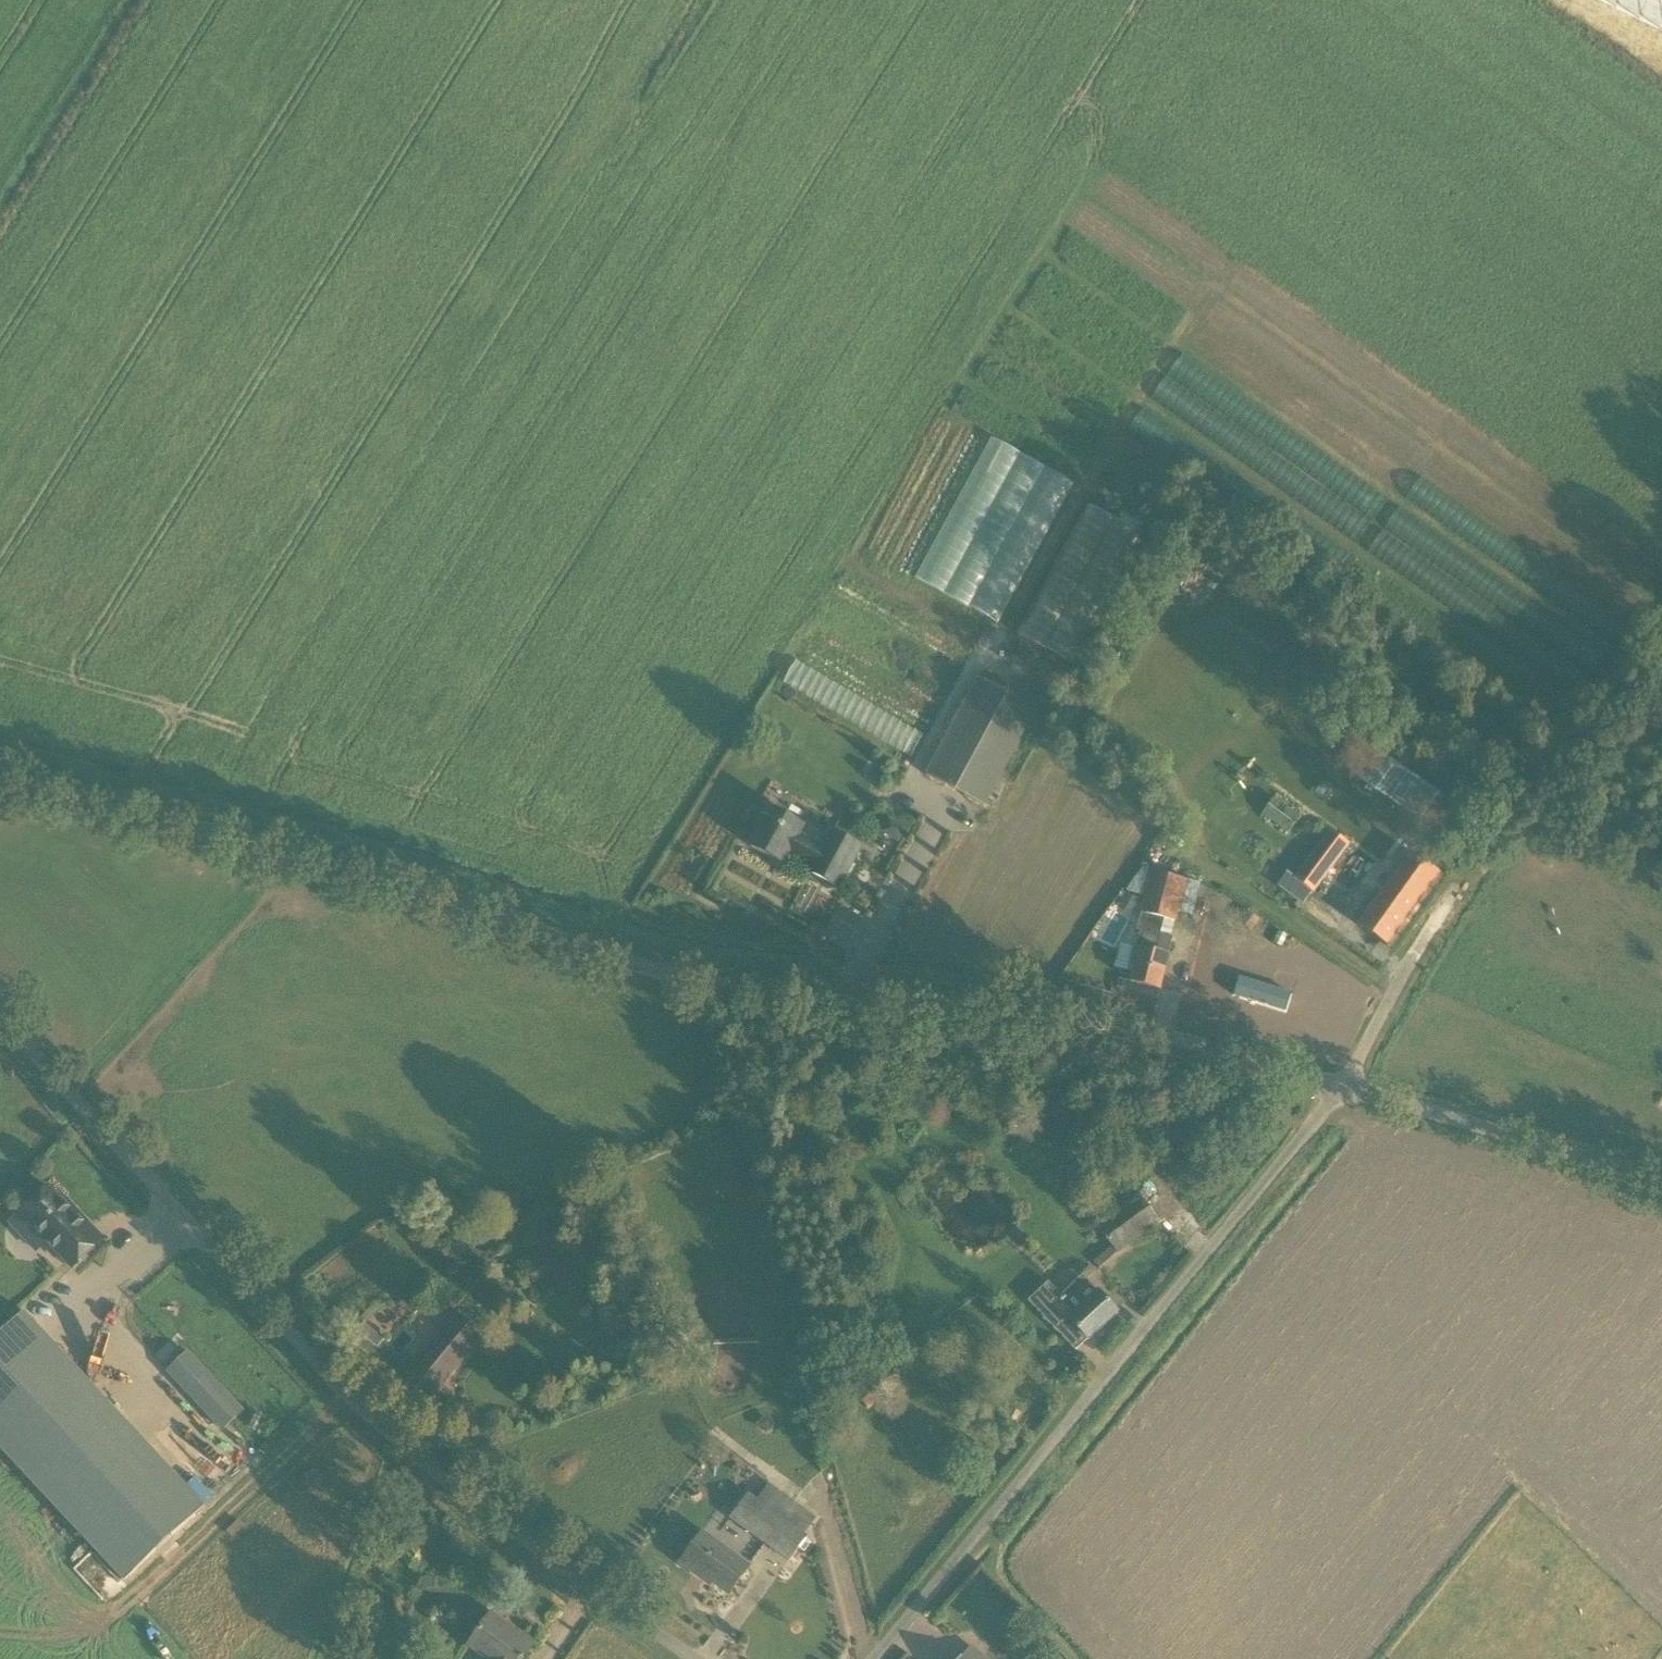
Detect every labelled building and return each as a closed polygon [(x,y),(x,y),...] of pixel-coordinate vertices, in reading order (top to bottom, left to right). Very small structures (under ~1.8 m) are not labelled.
[(1661,33),(1661,0),(1595,0),(1661,33)] [(1145,536),(1087,505),(1016,635),(1074,666),(1145,536)] [(945,787),(964,797),(984,808),(1037,710),(979,679),(926,776),(945,787)] [(1375,748),(1355,777),(1422,823),(1441,794),(1375,748)] [(798,835),(803,826),(767,807),(755,828),(759,830),(750,847),(773,859),(774,857),(781,860),(779,863),(782,865),(788,854),(813,868),(810,873),(838,888),(860,847),(832,832),(823,849),(798,835)] [(907,828),(889,819),(881,833),(900,842),(907,828)] [(1314,892),(1329,871),(1338,878),(1348,864),(1339,858),(1349,845),(1330,831),(1295,878),(1314,892)] [(1401,867),(1358,926),(1387,946),(1439,873),(1400,844),(1389,860),(1401,867)] [(1200,884),(1152,871),(1142,868),(1126,891),(1143,896),(1136,931),(1140,932),(1131,965),(1135,966),(1130,983),(1159,990),(1173,938),(1160,935),(1164,919),(1175,922),(1177,912),(1192,915),(1200,884)] [(1131,915),(1139,899),(1127,893),(1119,909),(1131,915)] [(1246,909),(1237,922),(1250,932),(1259,919),(1246,909)] [(1247,981),(1243,998),(1293,1011),(1298,994),(1247,981)] [(103,1240),(77,1212),(74,1215),(48,1188),(21,1213),(73,1269),(103,1240)] [(1139,1194),(1097,1225),(1117,1253),(1160,1223),(1139,1194)] [(561,1267),(546,1243),(509,1266),(524,1289),(561,1267)] [(1099,1291),(1076,1312),(1049,1282),(1029,1300),(1057,1331),(1058,1331),(1076,1351),(1077,1350),(1076,1348),(1087,1338),(1088,1340),(1118,1313),(1099,1291)] [(424,1304),(412,1292),(400,1305),(412,1317),(424,1304)] [(0,1336),(0,1448),(124,1581),(204,1506),(25,1313),(0,1336)] [(483,1335),(457,1314),(406,1376),(401,1382),(389,1397),(415,1418),(483,1335)] [(350,1340),(370,1357),(401,1382),(406,1376),(401,1372),(375,1350),(384,1339),(365,1323),(350,1340)] [(223,1430),(242,1412),(188,1353),(168,1371),(223,1430)] [(902,1383),(887,1362),(852,1388),(868,1409),(902,1383)] [(1009,1407),(1004,1419),(1016,1425),(1021,1412),(1009,1407)] [(804,1535),(816,1519),(769,1485),(757,1501),(748,1494),(730,1519),(789,1561),(807,1537),(804,1535)] [(749,1568),(702,1533),(680,1564),(703,1580),(705,1577),(729,1595),(749,1568)] [(533,1644),(532,1643),(531,1646),(504,1627),(506,1625),(491,1614),(468,1646),(487,1658),(523,1658),(533,1644)]
